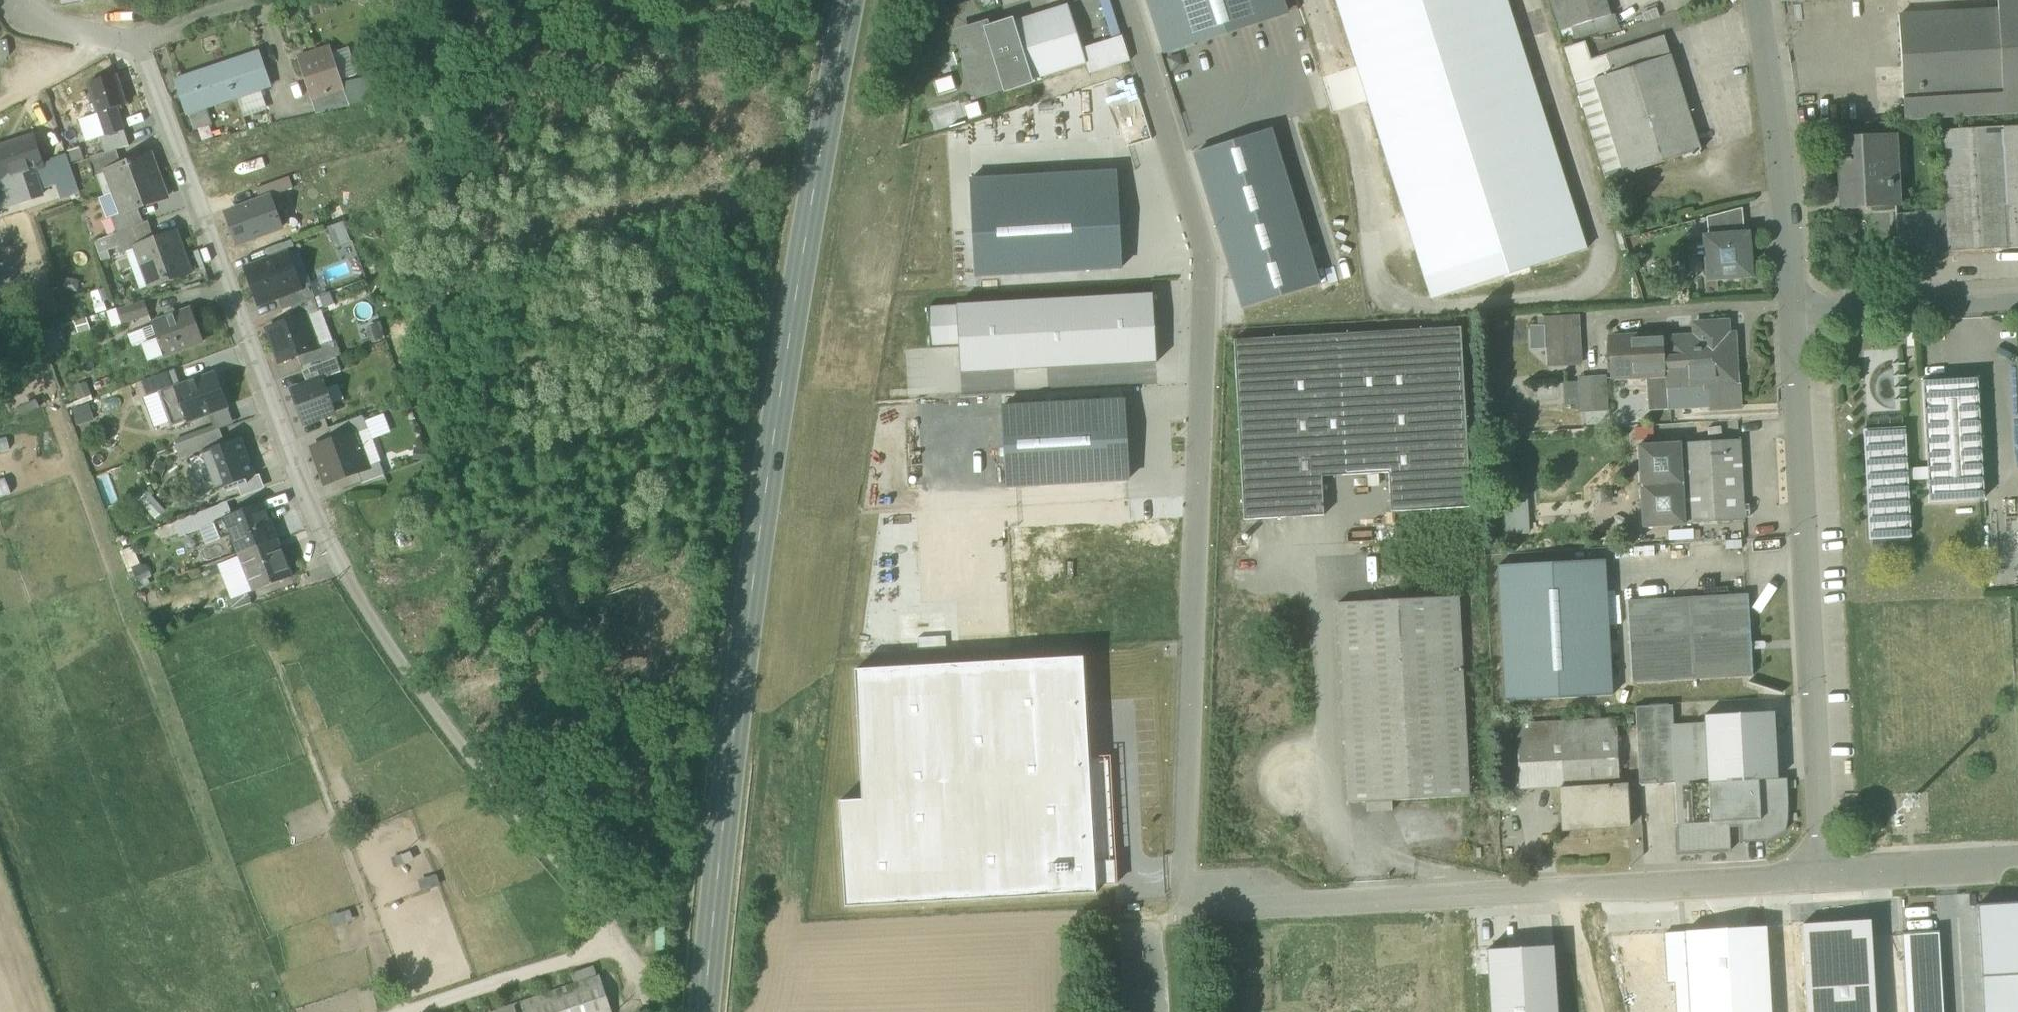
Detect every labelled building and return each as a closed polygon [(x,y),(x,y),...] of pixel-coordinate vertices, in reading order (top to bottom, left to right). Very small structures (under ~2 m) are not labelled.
[(321,13),(338,7),(335,0),(319,0),(317,1),(321,13)] [(1164,52),(1286,13),(1282,0),(1148,0),(1164,52)] [(1286,13),(1298,9),(1295,0),(1282,0),(1286,13)] [(1432,297),(1583,248),(1504,0),(1337,0),(1432,297)] [(1564,0),(1550,0),(1559,29),(1561,29),(1572,25),(1564,0)] [(1572,25),(1594,18),(1609,13),(1605,0),(1564,0),(1572,25)] [(1980,11),(1899,16),(1904,121),(2017,114),(2017,0),(1997,0),(1998,10),(1980,11)] [(1068,4),(990,29),(1006,84),(1007,88),(1008,87),(1086,63),(1082,50),(1068,4)] [(1609,13),(1594,18),(1598,31),(1599,34),(1620,27),(1615,11),(1609,13)] [(1594,18),(1572,25),(1576,38),(1598,31),(1594,18)] [(1576,38),(1572,25),(1561,29),(1565,42),(1576,38)] [(978,93),(1006,84),(990,29),(989,28),(984,30),(969,26),(964,49),(978,93)] [(1614,72),(1595,78),(1576,84),(1606,178),(1625,172),(1700,148),(1670,54),(1664,35),(1608,52),(1614,72)] [(1589,53),(1605,52),(1604,35),(1588,36),(1589,53)] [(1086,63),(1089,73),(1130,61),(1122,37),(1082,50),(1086,63)] [(297,58),(311,99),(344,88),(342,83),(341,80),(332,52),(330,47),(297,58)] [(349,47),(332,52),(341,80),(358,74),(349,47)] [(176,81),(186,113),(188,112),(206,106),(237,96),(261,88),(270,85),(259,53),(176,81)] [(344,88),(350,106),(389,96),(384,73),(342,83),(344,88)] [(80,119),(88,142),(101,138),(124,130),(116,107),(126,104),(116,74),(88,83),(98,113),(80,119)] [(261,88),(237,96),(244,117),(268,109),(261,88)] [(350,106),(344,88),(311,99),(316,114),(350,106)] [(935,127),(959,122),(955,104),(931,109),(935,127)] [(206,106),(188,112),(194,130),(212,124),(206,106)] [(1838,124),(1839,138),(1880,135),(1879,122),(1838,124)] [(59,131),(67,155),(70,164),(84,160),(74,126),(59,131)] [(1941,130),(1945,211),(1947,244),(1948,252),(2017,248),(2017,126),(1941,130)] [(1194,154),(1242,307),(1319,283),(1271,129),(1194,154)] [(92,157),(98,175),(107,171),(107,170),(122,165),(116,150),(129,145),(124,130),(101,138),(106,152),(92,157)] [(1848,185),(1849,208),(1900,205),(1898,182),(1889,182),(1887,158),(1897,157),(1896,134),(1880,135),(1839,138),(1836,138),(1839,186),(1848,185)] [(21,202),(42,195),(40,189),(38,184),(33,169),(41,166),(31,137),(0,147),(0,180),(13,175),(21,202)] [(107,171),(115,192),(158,176),(150,154),(122,165),(107,170),(107,171)] [(60,183),(64,196),(79,192),(70,164),(67,155),(53,159),(53,162),(60,183)] [(53,162),(41,166),(46,182),(38,184),(40,189),(60,183),(53,162)] [(33,169),(38,184),(46,182),(41,166),(33,169)] [(107,171),(98,175),(105,195),(115,192),(107,171)] [(1116,171),(970,179),(971,194),(1117,186),(1116,171)] [(0,180),(0,181),(8,206),(21,202),(13,175),(0,180)] [(166,198),(158,176),(115,192),(122,213),(123,214),(138,208),(166,198)] [(256,188),(260,200),(271,196),(293,188),(289,176),(256,188)] [(971,194),(975,275),(1121,268),(1117,186),(971,194)] [(111,217),(122,213),(115,192),(105,195),(100,197),(107,218),(111,217)] [(260,200),(226,213),(237,244),(282,227),(271,196),(260,200)] [(148,221),(143,222),(138,208),(123,214),(122,213),(111,217),(117,232),(114,233),(119,246),(121,253),(126,252),(137,247),(137,246),(154,240),(148,221)] [(1706,217),(1708,237),(1744,234),(1742,208),(1706,217)] [(1894,223),(1896,254),(1911,254),(1925,253),(1925,245),(1947,244),(1945,211),(1926,212),(1927,221),(1922,222),(1910,222),(1894,223)] [(342,222),(329,227),(336,246),(349,242),(342,222)] [(119,246),(114,233),(94,240),(101,260),(111,257),(108,249),(119,246)] [(137,247),(151,286),(189,272),(181,252),(179,253),(172,235),(175,234),(174,233),(154,240),(137,246),(137,247)] [(181,252),(175,234),(172,235),(179,253),(181,252)] [(1705,237),(1708,279),(1750,276),(1747,234),(1744,234),(1708,237),(1705,237)] [(268,261),(287,254),(283,242),(264,249),(268,261)] [(151,286),(137,247),(126,252),(140,290),(151,286)] [(299,250),(287,254),(294,271),(299,286),(299,287),(308,283),(311,282),(299,250)] [(246,269),(259,303),(277,296),(294,290),(293,288),(288,273),(294,271),(287,254),(268,261),(246,269)] [(299,286),(294,271),(288,273),(293,288),(299,286)] [(314,298),(308,283),(299,287),(299,286),(293,288),(294,290),(277,296),(282,310),(291,307),(295,318),(304,315),(304,316),(319,311),(314,298)] [(959,347),(960,373),(1157,362),(1153,294),(956,305),(959,347)] [(116,310),(121,324),(149,315),(144,301),(116,310)] [(956,305),(928,306),(930,348),(959,347),(956,305)] [(151,324),(152,326),(143,329),(148,343),(142,345),(148,361),(203,341),(191,309),(151,324)] [(121,324),(116,310),(107,313),(112,327),(121,324)] [(319,311),(304,316),(316,348),(330,342),(333,341),(321,310),(319,311)] [(1580,312),(1562,313),(1564,364),(1582,363),(1580,312)] [(1564,364),(1562,313),(1545,314),(1545,324),(1530,325),(1531,348),(1546,347),(1547,365),(1564,364)] [(268,328),(281,361),(297,355),(316,348),(304,316),(304,315),(295,318),(268,328)] [(373,342),(384,338),(379,321),(368,324),(373,342)] [(1728,338),(1727,321),(1694,323),(1694,336),(1665,337),(1667,372),(1668,377),(1670,409),(1741,405),(1740,387),(1732,388),(1731,383),(1736,382),(1734,338),(1728,338)] [(40,333),(47,353),(62,347),(54,327),(40,333)] [(1234,340),(1244,520),(1324,516),(1322,477),(1389,473),(1391,512),(1471,508),(1461,328),(1234,340)] [(131,349),(142,345),(148,343),(143,329),(126,335),(131,349)] [(1614,340),(1662,338),(1662,332),(1613,335),(1614,340)] [(1615,375),(1667,372),(1665,337),(1662,338),(1614,340),(1615,375)] [(335,358),(336,357),(342,355),(336,340),(333,341),(330,342),(335,358)] [(302,370),(335,358),(330,342),(316,348),(297,355),(302,370)] [(336,357),(335,358),(302,370),(307,384),(341,371),(336,357)] [(176,385),(177,388),(181,386),(175,369),(141,381),(147,396),(159,391),(176,385)] [(1668,377),(1667,372),(1615,375),(1616,380),(1647,379),(1668,377)] [(177,388),(175,388),(187,421),(209,413),(228,406),(216,373),(181,386),(177,388)] [(1605,376),(1579,377),(1579,380),(1581,402),(1581,412),(1607,411),(1605,376)] [(1670,409),(1668,377),(1647,379),(1649,410),(1670,409)] [(1923,381),(1929,502),(1983,499),(1977,378),(1923,381)] [(291,390),(303,424),(334,413),(330,403),(325,388),(322,379),(291,390)] [(1581,402),(1579,380),(1563,381),(1565,403),(1581,402)] [(74,385),(79,400),(92,395),(87,381),(74,385)] [(338,383),(325,388),(330,403),(344,398),(338,383)] [(176,385),(159,391),(170,421),(172,426),(187,421),(175,388),(177,388),(176,385)] [(159,391),(147,396),(144,397),(155,427),(170,421),(159,391)] [(1123,400),(1002,406),(1006,486),(1128,479),(1123,400)] [(89,404),(72,409),(77,425),(94,420),(89,404)] [(228,406),(209,413),(215,430),(219,429),(234,423),(228,406)] [(367,429),(369,428),(372,438),(391,432),(384,412),(363,420),(367,429)] [(328,428),(333,440),(353,433),(354,434),(367,429),(363,420),(362,415),(328,428)] [(1863,430),(1869,540),(1911,538),(1905,427),(1863,430)] [(369,428),(367,429),(354,434),(366,467),(379,462),(381,462),(372,438),(369,428)] [(176,445),(182,460),(202,453),(201,452),(225,444),(219,429),(215,430),(176,445)] [(312,448),(325,483),(357,472),(366,468),(366,467),(354,434),(353,433),(333,440),(312,448)] [(215,489),(216,490),(223,488),(224,491),(247,483),(246,479),(254,476),(247,458),(245,458),(238,440),(240,440),(240,438),(225,444),(201,452),(202,453),(207,468),(205,469),(206,472),(208,471),(215,489)] [(247,458),(240,440),(238,440),(245,458),(247,458)] [(1749,505),(1743,505),(1740,440),(1680,444),(1684,524),(1744,520),(1744,518),(1749,517),(1749,505)] [(1638,446),(1642,528),(1684,525),(1684,524),(1680,444),(1638,446)] [(202,453),(182,460),(195,496),(215,489),(208,471),(206,472),(205,469),(207,468),(202,453)] [(151,473),(162,477),(168,463),(157,459),(151,473)] [(357,472),(362,483),(384,475),(379,462),(366,467),(366,468),(357,472)] [(145,489),(136,498),(156,518),(165,509),(145,489)] [(1530,533),(1528,492),(1504,493),(1507,534),(1530,533)] [(215,524),(221,539),(232,535),(225,517),(232,514),(227,502),(175,522),(179,533),(181,537),(200,530),(215,524)] [(232,535),(239,554),(276,540),(276,539),(273,540),(268,526),(271,525),(262,502),(232,514),(225,517),(232,535)] [(162,539),(179,533),(175,522),(158,529),(162,539)] [(221,539),(215,524),(200,530),(206,545),(221,539)] [(273,540),(276,539),(271,525),(268,526),(273,540)] [(1694,528),(1668,529),(1669,540),(1694,538),(1694,528)] [(291,577),(276,540),(239,554),(254,591),(291,577)] [(133,570),(132,567),(140,564),(133,546),(120,551),(128,572),(133,570)] [(1604,560),(1498,565),(1505,701),(1612,695),(1604,560)] [(133,570),(140,588),(151,584),(149,578),(152,577),(148,565),(143,567),(142,564),(140,564),(132,567),(133,570)] [(227,599),(231,609),(251,602),(247,592),(227,599)] [(1626,603),(1631,684),(1751,678),(1746,597),(1626,603)] [(1337,605),(1348,806),(1367,805),(1391,803),(1470,799),(1459,598),(1337,605)] [(919,638),(919,650),(948,649),(947,637),(919,638)] [(1083,657),(855,670),(862,800),(838,801),(845,906),(1095,893),(1095,886),(1115,885),(1108,757),(1088,759),(1083,657)] [(1710,823),(1708,783),(1705,723),(1673,724),(1672,705),(1635,706),(1636,729),(1639,784),(1675,783),(1677,824),(1710,823)] [(1624,707),(1625,729),(1636,729),(1635,706),(1624,707)] [(1704,715),(1705,723),(1708,783),(1758,780),(1777,779),(1774,711),(1704,715)] [(1619,785),(1616,735),(1616,720),(1516,726),(1517,740),(1520,791),(1559,789),(1619,785)] [(1741,821),(1742,841),(1766,840),(1784,830),(1787,819),(1787,803),(1786,779),(1777,779),(1758,780),(1760,820),(1741,821)] [(1708,783),(1710,823),(1728,822),(1741,821),(1760,820),(1758,780),(1708,783)] [(1559,789),(1562,832),(1629,828),(1627,785),(1619,785),(1559,789)] [(1391,803),(1367,805),(1367,815),(1392,814),(1391,803)] [(1677,824),(1678,852),(1729,850),(1728,822),(1710,823),(1677,824)] [(1981,977),(2017,975),(2017,902),(1977,904),(1981,977)] [(1802,924),(1807,1011),(1871,1011),(1866,921),(1802,924)] [(1685,931),(1690,1011),(1771,1011),(1766,926),(1685,931)] [(1665,932),(1668,982),(1676,981),(1677,1011),(1690,1011),(1685,931),(1665,932)] [(1902,933),(1907,1011),(1943,1011),(1938,931),(1902,933)] [(1487,949),(1491,1011),(1557,1011),(1553,945),(1487,949)] [(499,1011),(611,1011),(599,975),(498,1010),(499,1011)] [(1981,977),(1983,1011),(2017,1011),(2017,975),(1981,977)]
